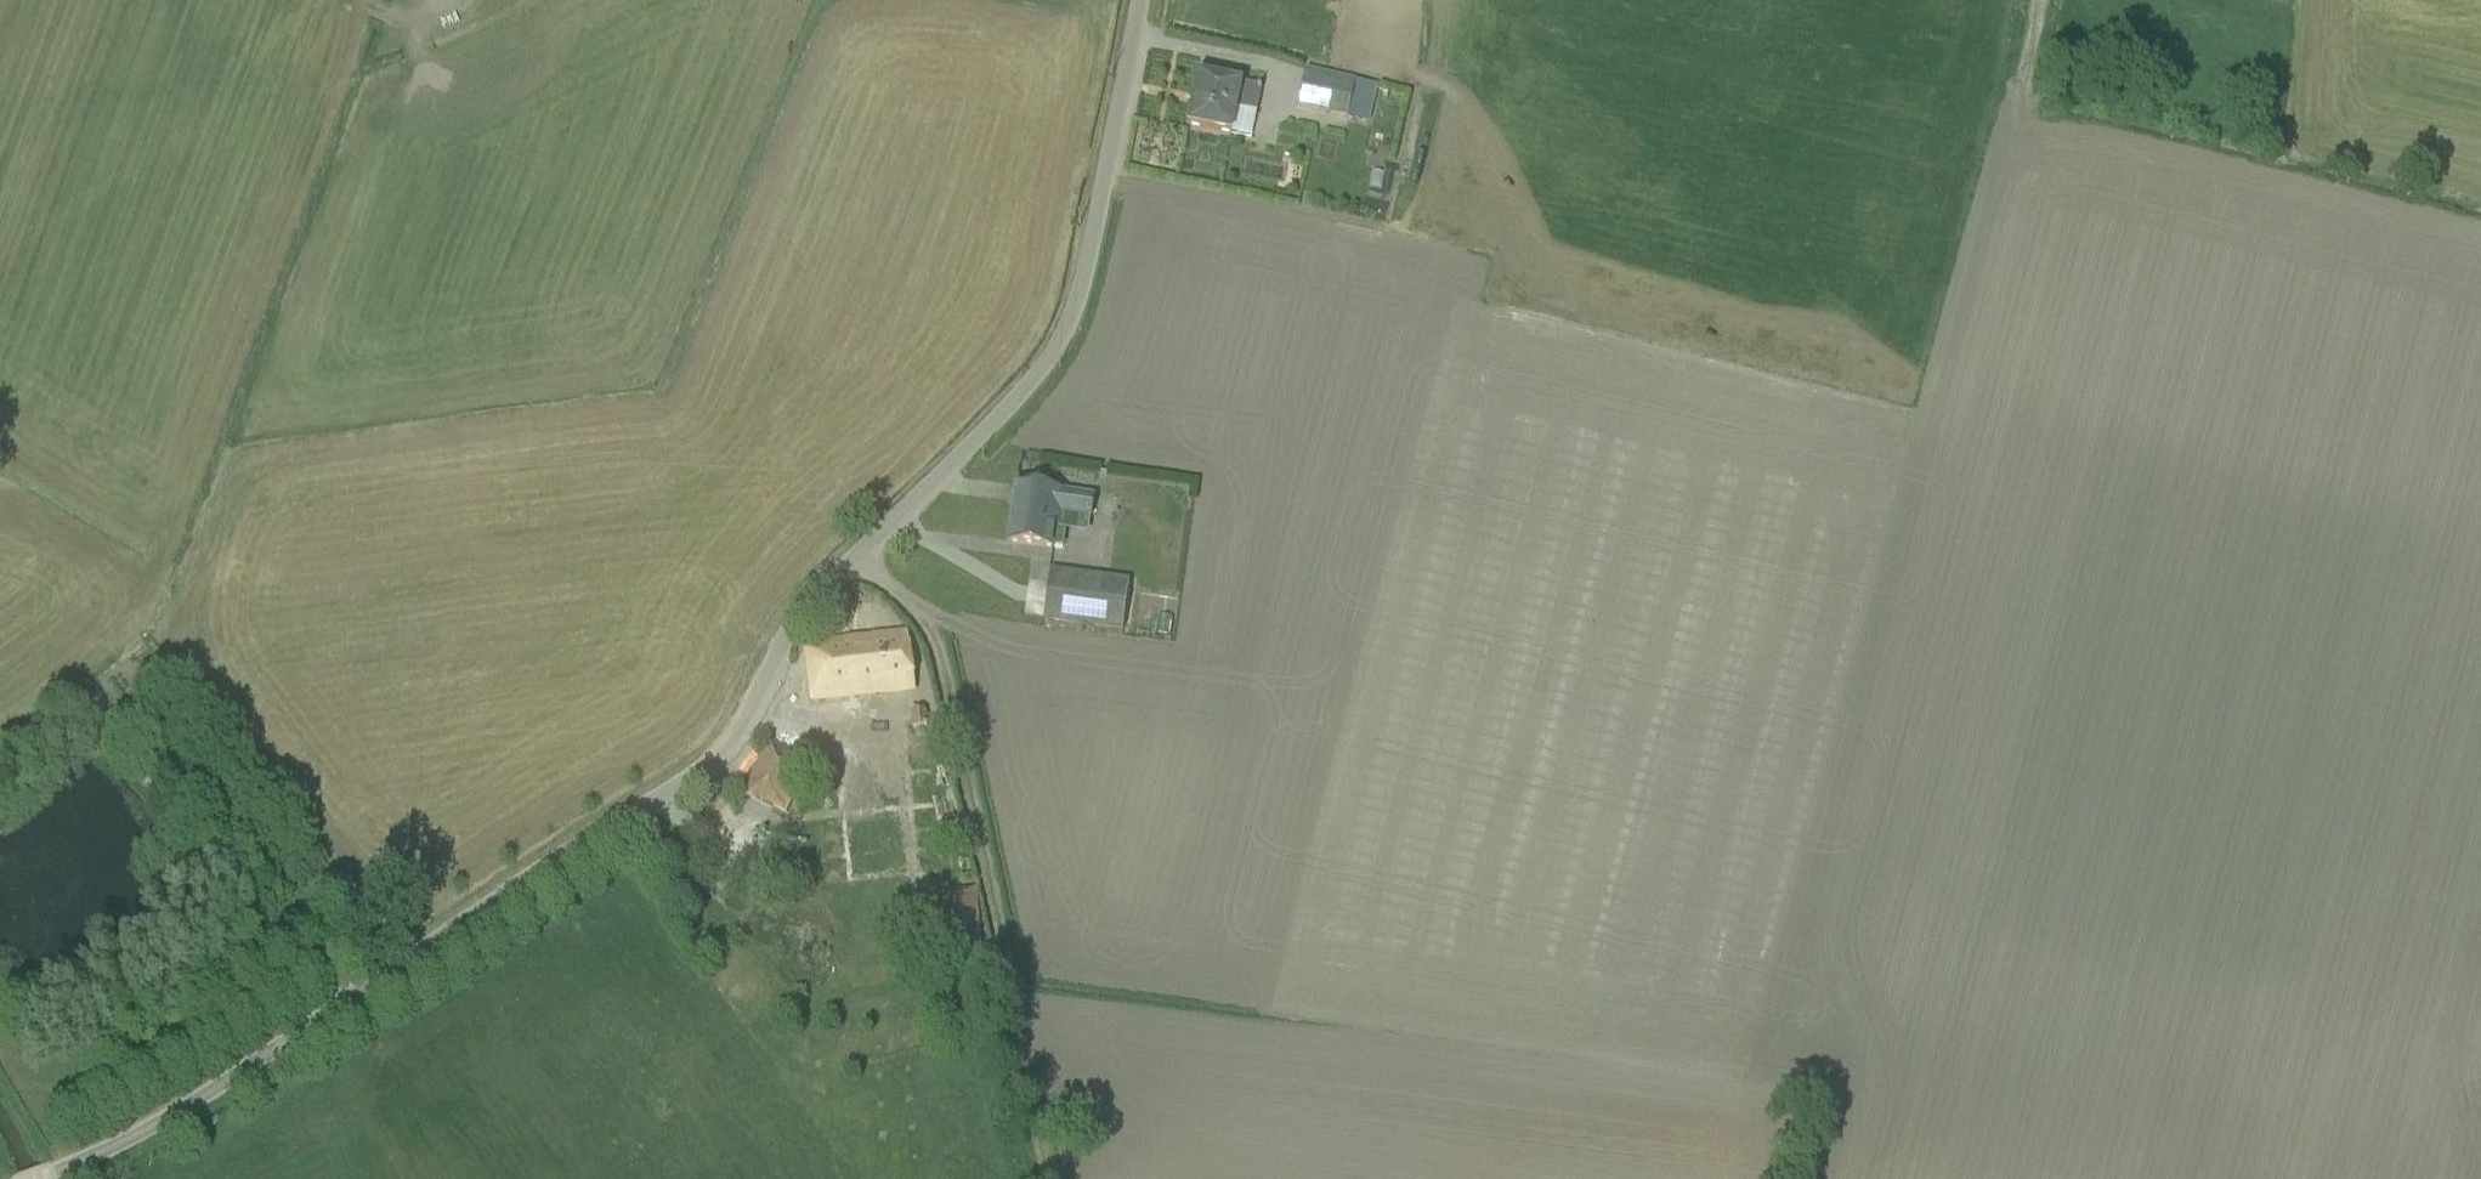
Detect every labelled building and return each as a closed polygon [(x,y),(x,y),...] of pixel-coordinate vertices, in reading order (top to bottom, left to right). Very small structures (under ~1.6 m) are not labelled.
[(1264,92),(1204,80),(1194,130),(1238,139),(1243,117),(1258,120),(1264,92)] [(1325,80),(1320,107),(1370,118),(1376,91),(1325,80)] [(1091,528),(1094,502),(1064,498),(1064,499),(1018,494),(1010,549),(1056,556),(1056,554),(1063,556),(1066,538),(1088,541),(1089,527),(1091,528)] [(1128,587),(1051,577),(1047,603),(1026,601),(1024,621),(1044,623),(1044,629),(1121,639),(1128,587)] [(808,652),(813,703),(912,698),(915,720),(933,718),(929,690),(915,692),(907,641),(874,644),(874,647),(856,648),(855,647),(808,652)] [(137,721),(116,740),(122,747),(144,729),(137,721)] [(805,765),(770,748),(743,802),(786,820),(804,785),(797,782),(805,765)]
